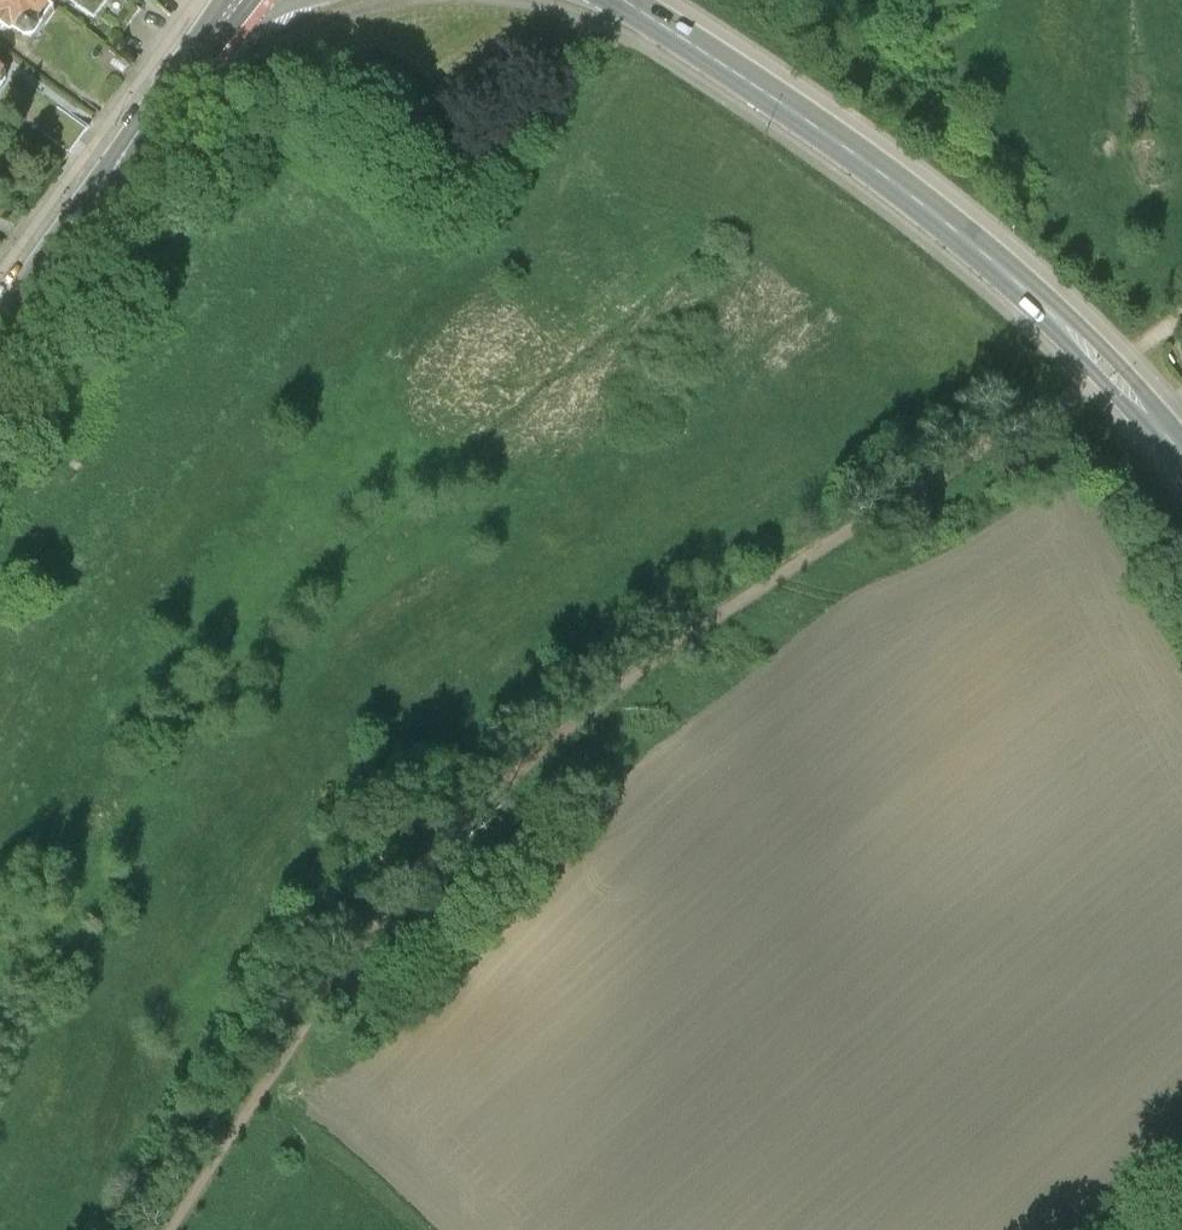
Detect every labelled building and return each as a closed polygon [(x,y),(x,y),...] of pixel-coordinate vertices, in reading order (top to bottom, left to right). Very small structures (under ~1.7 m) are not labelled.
[(8,8),(6,11),(20,21),(22,18),(35,28),(44,26),(64,0),(0,0),(0,2),(8,8)] [(15,60),(17,59),(0,47),(0,82),(7,72),(11,75),(17,75),(20,69),(20,63),(15,60)]
